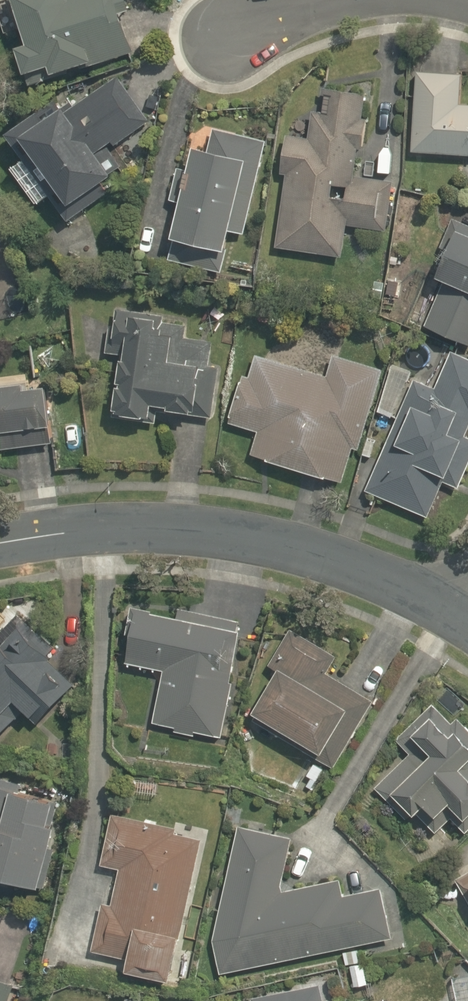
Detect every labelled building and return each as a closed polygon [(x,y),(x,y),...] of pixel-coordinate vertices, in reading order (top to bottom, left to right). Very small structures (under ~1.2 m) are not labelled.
[(35,83),(61,74),(64,83),(147,53),(128,0),(18,0),(35,48),(24,52),(35,83)] [(467,104),(467,96),(467,78),(421,75),(416,158),(467,162),(467,104)] [(31,159),(19,167),(45,209),(58,201),(71,219),(150,160),(132,132),(151,120),(125,79),(92,100),(85,88),(14,132),(31,159)] [(310,137),(290,136),(280,254),(349,260),(351,229),(394,233),(398,182),(374,180),(381,95),(333,91),(331,114),(312,112),(310,137)] [(266,144),(210,128),(196,176),(179,171),(171,202),(187,206),(177,241),(233,257),(266,144)] [(422,330),(467,350),(467,226),(422,330)] [(212,418),(224,342),(176,334),(178,317),(111,307),(104,356),(122,359),(113,424),(160,431),(163,410),(212,418)] [(353,488),(387,372),(316,351),(311,369),(251,352),(230,423),(262,432),(254,459),(353,488)] [(401,370),(383,414),(400,420),(367,499),(433,526),(449,487),(461,492),(467,476),(467,358),(456,353),(441,387),(401,370)] [(64,453),(60,388),(0,392),(0,457),(64,453)] [(232,747),(266,589),(204,575),(196,611),(142,599),(128,665),(165,673),(153,730),(232,747)] [(33,716),(47,730),(92,683),(28,621),(7,643),(0,636),(0,750),(33,716)] [(385,690),(291,628),(267,665),(285,677),(257,718),(333,768),(385,690)] [(375,793),(393,810),(400,802),(435,837),(458,814),(467,824),(467,731),(436,700),(396,740),(412,756),(375,793)] [(0,787),(0,886),(49,897),(69,801),(0,787)] [(102,904),(92,956),(135,965),(132,980),(181,990),(212,835),(111,815),(99,871),(118,875),(112,906),(102,904)] [(344,880),(289,892),(294,842),(242,821),(212,944),(219,979),(400,941),(387,887),(347,893),(344,880)] [(457,880),(467,905),(467,870),(457,880)] [(333,977),(241,998),(242,1000),(338,1000),(333,977)] [(22,987),(0,980),(0,1000),(17,1000),(22,987)]
